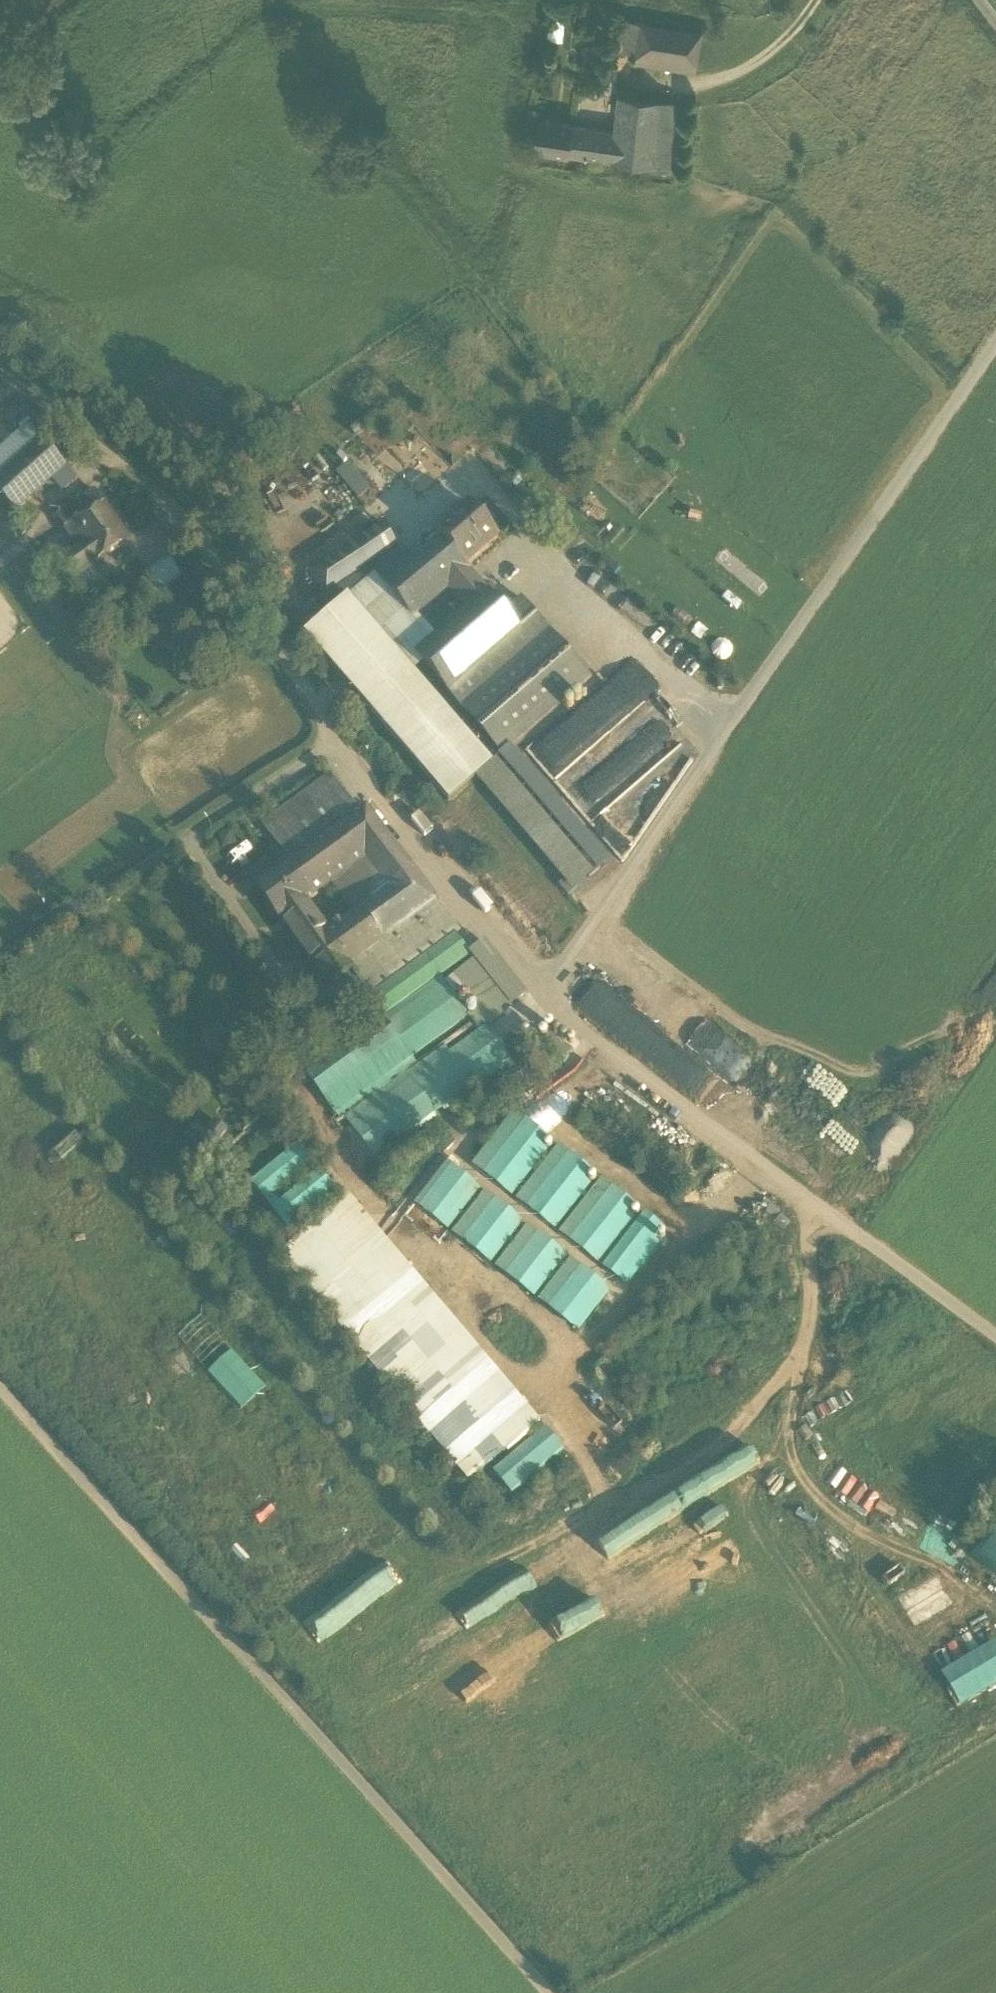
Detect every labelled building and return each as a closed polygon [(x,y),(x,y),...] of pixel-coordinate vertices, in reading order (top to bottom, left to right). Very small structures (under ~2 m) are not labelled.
[(608,26),(624,30),(626,19),(610,16),(608,26)] [(620,49),(632,51),(638,20),(626,18),(626,19),(624,30),(620,49)] [(690,70),(698,31),(638,20),(632,51),(631,59),(690,70)] [(615,130),(605,129),(601,157),(651,164),(660,99),(620,93),(615,130)] [(683,168),(689,103),(660,99),(651,164),(683,168)] [(535,148),(567,152),(571,124),(539,120),(535,148)] [(567,152),(601,157),(605,129),(571,124),(567,152)] [(76,456),(54,429),(41,441),(63,467),(64,466),(76,456)] [(29,434),(17,445),(26,454),(38,444),(29,434)] [(41,441),(38,444),(26,454),(21,460),(0,479),(0,494),(15,511),(50,480),(63,467),(41,441)] [(0,457),(0,479),(21,460),(10,448),(0,457)] [(370,488),(347,462),(334,474),(357,499),(370,488)] [(64,466),(63,467),(50,480),(62,493),(77,479),(64,466)] [(60,520),(65,528),(103,504),(94,491),(62,513),(62,512),(59,514),(62,519),(60,520)] [(103,503),(103,504),(65,528),(79,549),(60,562),(72,581),(91,568),(94,566),(93,565),(129,541),(103,503)] [(437,536),(441,541),(465,569),(499,540),(470,507),(437,536)] [(0,510),(0,530),(4,535),(14,526),(0,510)] [(378,580),(385,588),(408,569),(381,529),(309,576),(323,599),(320,601),(330,616),(348,600),(378,580)] [(441,541),(437,536),(426,545),(430,550),(441,541)] [(469,574),(465,569),(441,541),(430,550),(458,583),(469,574)] [(430,550),(408,569),(385,588),(384,589),(412,622),(446,593),(458,583),(430,550)] [(182,561),(201,588),(211,581),(193,554),(182,561)] [(161,591),(180,578),(169,561),(149,574),(161,591)] [(101,582),(91,568),(72,581),(81,595),(101,582)] [(479,585),(469,574),(458,583),(446,593),(457,605),(479,585)] [(378,580),(348,600),(408,669),(418,661),(415,658),(430,645),(412,622),(384,589),(385,588),(378,580)] [(418,661),(447,694),(519,631),(505,615),(479,585),(457,605),(465,614),(430,645),(415,658),(418,661)] [(539,596),(531,602),(543,616),(550,610),(539,596)] [(492,765),(408,669),(348,600),(330,616),(305,637),(449,803),(476,779),(479,776),(492,765)] [(522,601),(505,615),(519,631),(447,694),(500,756),(511,747),(590,678),(522,601)] [(609,860),(511,747),(500,756),(499,757),(597,871),(609,860)] [(496,761),(492,765),(589,877),(594,873),(496,761)] [(576,888),(589,877),(492,765),(479,776),(576,888)] [(576,888),(479,776),(476,779),(573,892),(576,888)] [(281,850),(290,863),(359,814),(331,777),(263,825),(281,850)] [(639,833),(651,818),(633,803),(621,817),(639,833)] [(311,898),(332,883),(390,840),(366,809),(359,814),(290,863),(286,866),(311,898)] [(414,871),(390,840),(332,883),(355,913),(360,910),(414,871)] [(267,861),(276,873),(286,866),(290,863),(281,850),(267,861)] [(248,874),(257,887),(276,873),(267,861),(248,874)] [(279,920),(280,920),(305,902),(311,898),(286,866),(276,873),(257,887),(256,888),(279,920)] [(414,871),(360,910),(383,942),(438,902),(414,871)] [(327,933),(305,902),(280,920),(329,987),(352,970),(353,969),(351,966),(327,933)] [(460,930),(438,902),(383,942),(351,966),(353,969),(352,970),(370,996),(456,933),(460,930)] [(351,966),(383,942),(360,910),(355,913),(327,933),(351,966)] [(470,953),(456,933),(370,996),(380,1010),(443,965),(447,970),(470,953)] [(447,984),(457,998),(469,1016),(478,1030),(484,1025),(526,994),(484,942),(470,953),(476,961),(447,984)] [(440,976),(447,970),(443,965),(380,1010),(384,1016),(440,976)] [(370,996),(352,970),(329,987),(300,1008),(318,1033),(370,996)] [(457,998),(447,984),(440,976),(384,1016),(383,1017),(400,1040),(457,998)] [(332,1116),(469,1016),(457,998),(400,1040),(323,1097),(319,1100),(332,1116)] [(400,1040),(383,1017),(305,1074),(323,1097),(400,1040)] [(498,1043),(484,1025),(478,1030),(414,1078),(427,1096),(498,1043)] [(541,1048),(564,1064),(572,1052),(550,1036),(541,1048)] [(498,1043),(427,1096),(440,1114),(511,1061),(498,1043)] [(438,1115),(407,1073),(346,1118),(376,1160),(438,1115)] [(548,1138),(514,1111),(471,1166),(512,1197),(547,1151),(541,1147),(548,1138)] [(195,1124),(185,1137),(208,1155),(227,1130),(214,1120),(205,1132),(195,1124)] [(313,1163),(298,1145),(250,1183),(264,1202),(313,1163)] [(592,1172),(557,1145),(515,1200),(555,1231),(591,1185),(585,1181),(592,1172)] [(480,1189),(446,1163),(414,1205),(447,1231),(480,1189)] [(338,1194),(319,1171),(271,1209),(289,1233),(338,1194)] [(635,1205),(600,1179),(558,1234),(598,1264),(634,1219),(628,1214),(635,1205)] [(523,1223),(484,1192),(451,1234),(491,1264),(523,1223)] [(467,1481),(503,1453),(506,1455),(540,1425),(348,1197),(277,1257),(467,1481)] [(662,1227),(644,1213),(602,1268),(626,1286),(664,1238),(662,1227)] [(566,1256),(527,1226),(495,1267),(534,1298),(566,1256)] [(609,1289),(570,1259),(538,1300),(577,1331),(609,1289)] [(471,1341),(482,1335),(470,1316),(459,1322),(471,1341)] [(231,1352),(208,1374),(242,1410),(265,1388),(231,1352)] [(564,1450),(545,1428),(492,1472),(511,1494),(564,1450)] [(971,1557),(995,1575),(995,1524),(971,1557)] [(935,1577),(897,1600),(914,1629),(953,1606),(935,1577)] [(941,1674),(960,1706),(995,1685),(995,1641),(941,1674)]
